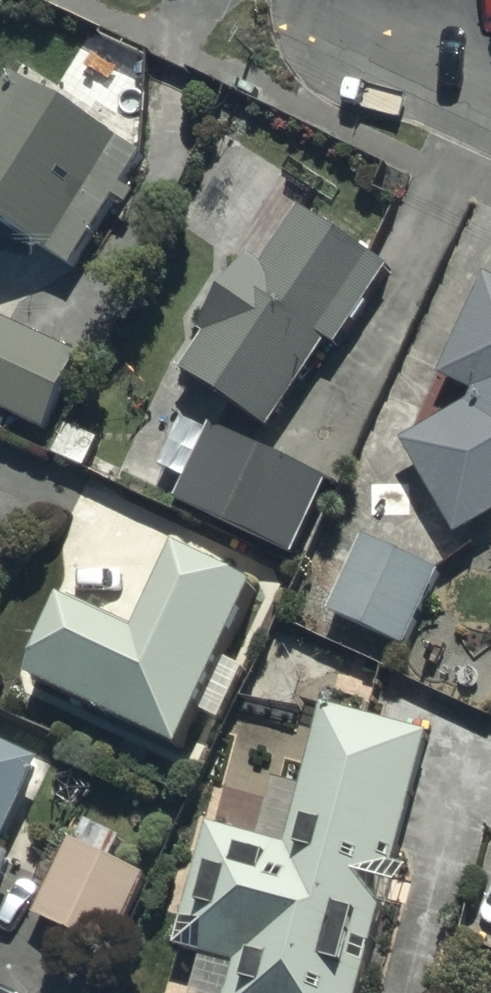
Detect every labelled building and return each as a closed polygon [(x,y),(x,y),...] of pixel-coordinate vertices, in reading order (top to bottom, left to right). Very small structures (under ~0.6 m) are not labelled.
[(17,70),(0,98),(0,214),(52,245),(48,251),(75,267),(118,194),(132,202),(138,192),(126,185),(148,148),(17,70)] [(395,265),(305,204),(266,261),(254,252),(243,269),(236,264),(200,319),(210,326),(184,365),(272,424),(332,336),(343,343),(395,265)] [(462,532),(490,515),(490,277),(446,373),(477,388),(473,401),(407,438),(462,532)] [(49,427),(84,352),(0,312),(0,404),(49,427)] [(330,475),(214,421),(180,495),(296,549),(330,475)] [(411,644),(443,568),(364,535),(332,611),(411,644)] [(73,595),(36,673),(186,744),(202,709),(223,719),(248,667),(227,657),(264,579),(184,541),(143,628),(73,595)] [(433,731),(328,703),(291,843),(213,823),(189,916),(185,915),(178,942),(206,949),(204,954),(240,964),(233,992),(363,992),(433,731)] [(3,883),(18,852),(3,845),(45,757),(0,735),(0,882),(3,883)] [(150,871),(75,835),(37,914),(113,950),(150,871)]
